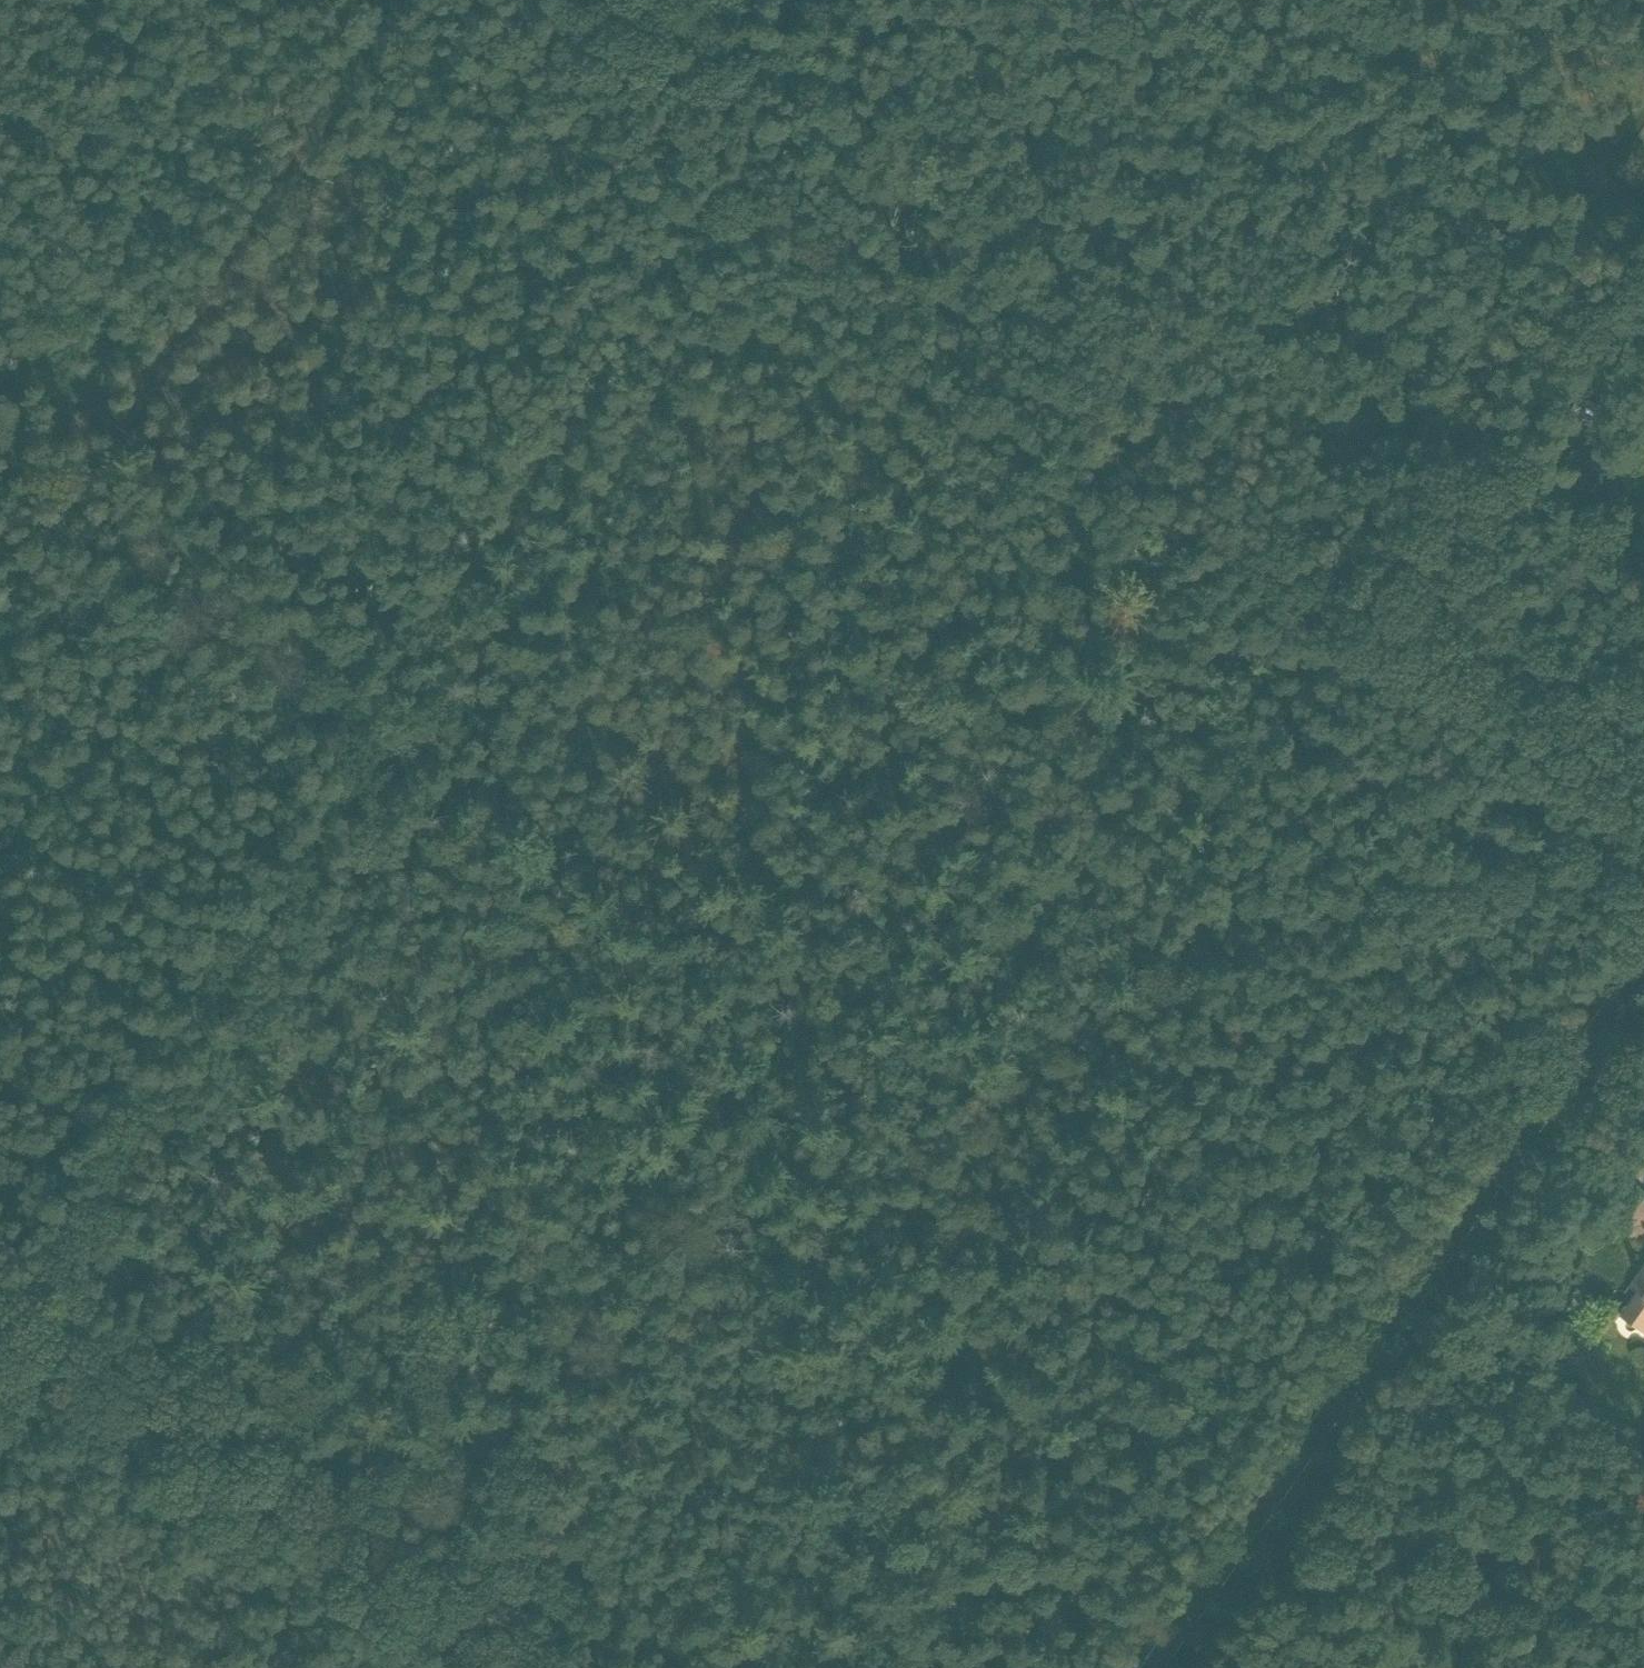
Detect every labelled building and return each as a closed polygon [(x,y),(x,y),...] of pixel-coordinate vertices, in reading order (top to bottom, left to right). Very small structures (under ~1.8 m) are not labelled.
[(1610,1308),(1643,1332),(1643,1259),(1610,1308)]
